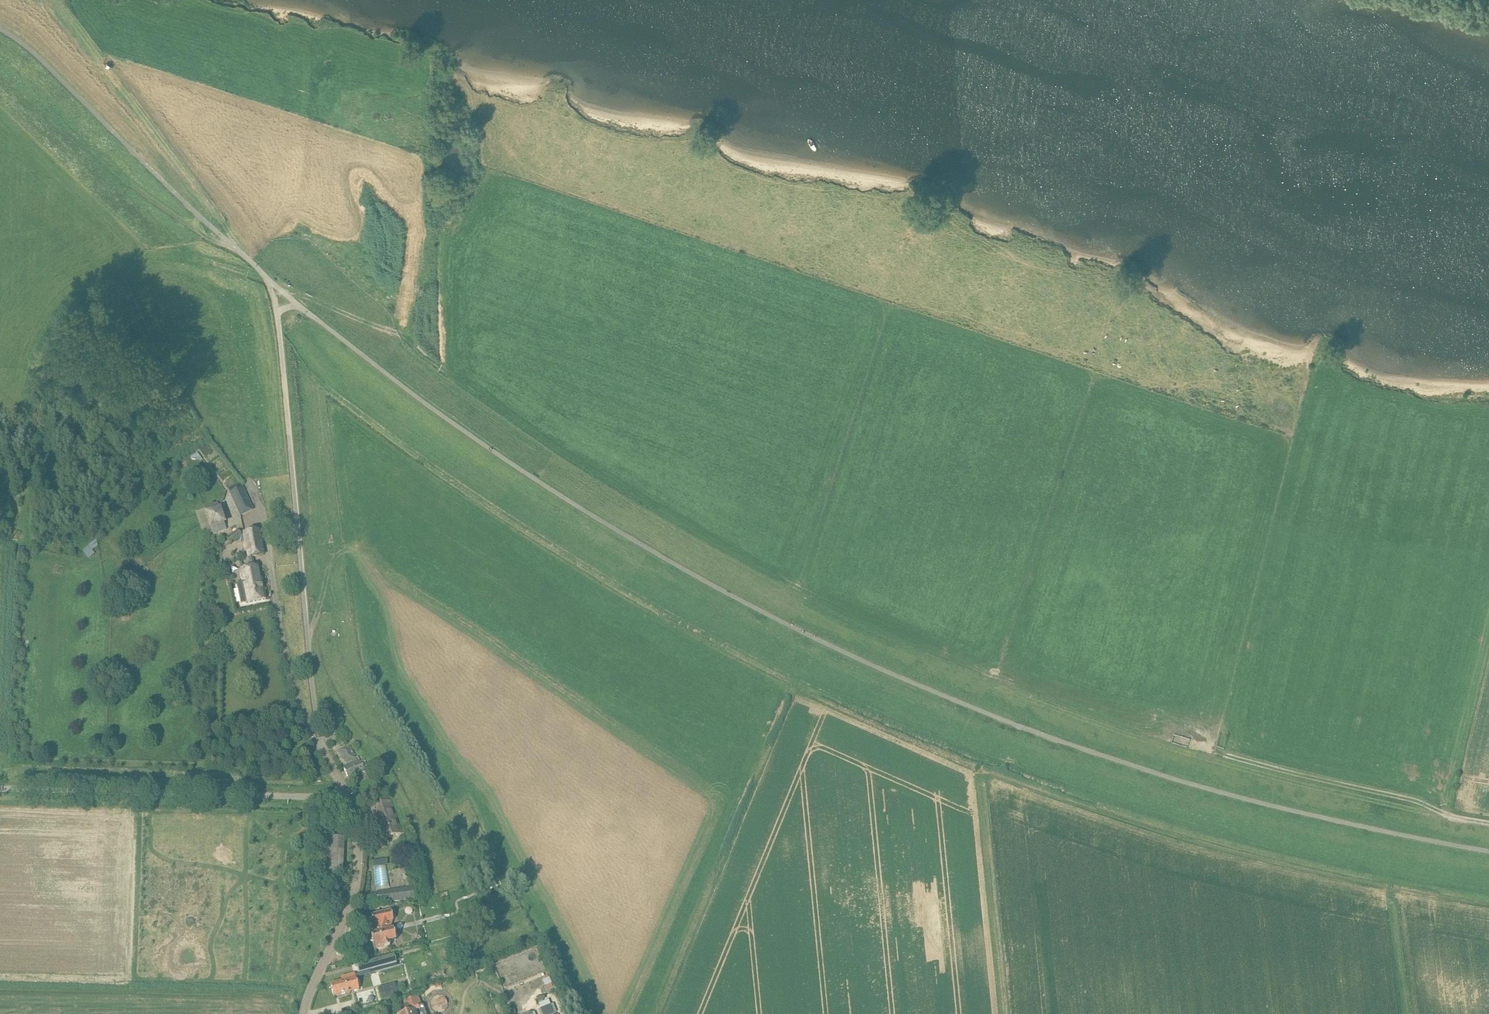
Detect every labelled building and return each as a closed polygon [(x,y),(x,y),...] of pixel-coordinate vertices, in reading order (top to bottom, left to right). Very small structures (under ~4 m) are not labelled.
[(249,510),(238,489),(226,496),(237,516),(249,510)] [(226,524),(220,507),(219,508),(217,503),(203,507),(205,512),(203,513),(209,530),(211,529),(213,534),(226,530),(224,525),(226,524)] [(238,529),(226,538),(231,544),(242,535),(238,529)] [(254,567),(252,557),(263,555),(259,530),(244,533),(251,568),(241,570),(248,602),(265,599),(261,579),(259,579),(257,567),(254,567)] [(89,545),(83,549),(88,557),(94,553),(89,545)] [(238,588),(231,589),(233,603),(240,602),(238,588)] [(323,730),(325,737),(335,734),(332,727),(323,730)] [(356,755),(351,744),(341,749),(345,757),(343,758),(346,765),(343,767),(348,779),(366,771),(364,768),(368,766),(365,759),(361,761),(358,754),(356,755)] [(382,839),(394,835),(401,833),(390,801),(371,807),(382,839)] [(344,875),(344,839),(328,839),(327,875),(344,875)] [(413,894),(414,893),(413,886),(377,892),(378,904),(413,898),(413,894)] [(396,940),(396,938),(397,937),(398,936),(397,934),(396,933),(394,933),(393,929),(388,931),(391,921),(393,920),(391,911),(371,915),(373,925),(377,924),(374,934),(371,935),(374,950),(390,946),(389,942),(396,940)] [(394,954),(357,964),(360,974),(397,963),(394,954)] [(357,986),(354,974),(341,977),(342,981),(330,984),(334,996),(343,994),(359,990),(357,986)] [(394,986),(377,991),(381,1005),(398,1000),(394,986)] [(417,995),(402,1001),(406,1012),(401,1013),(425,1013),(417,995)] [(438,1009),(448,1006),(446,997),(436,999),(438,1009)]
